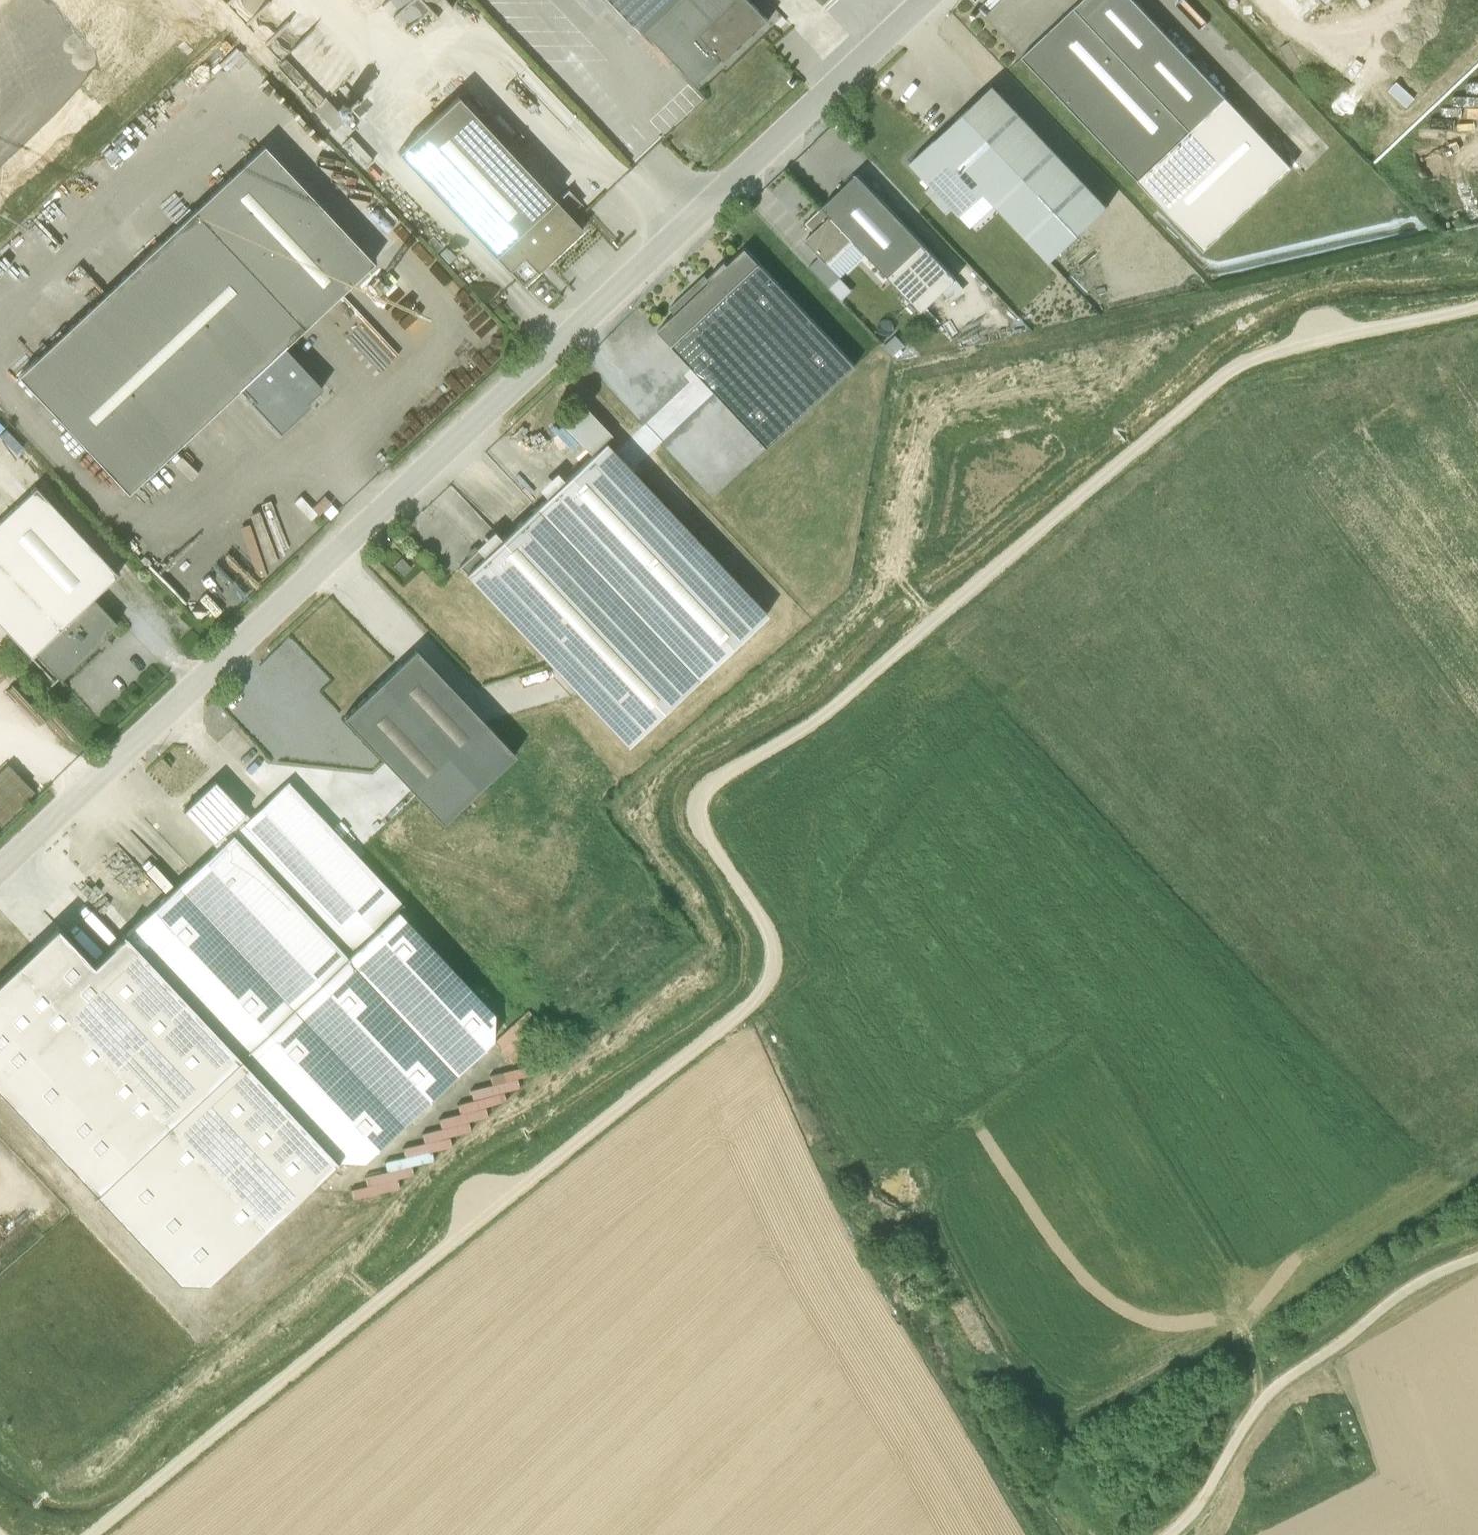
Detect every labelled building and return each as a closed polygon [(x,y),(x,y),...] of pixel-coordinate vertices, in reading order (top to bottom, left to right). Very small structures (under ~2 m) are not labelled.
[(693,85),(722,58),(725,60),(768,19),(749,0),(613,0),(693,85)] [(1134,0),(1081,0),(1021,56),(1203,249),(1291,166),(1134,0)] [(993,84),(909,162),(929,185),(925,189),(945,211),(950,208),(969,228),(994,204),(995,204),(1048,261),(1107,205),(993,84)] [(396,151),(521,285),(581,229),(456,95),(396,151)] [(372,261),(262,144),(18,375),(128,491),(240,385),(253,399),(251,402),(279,432),(309,404),(306,401),(321,387),(282,346),(372,261)] [(942,292),(951,301),(965,288),(856,173),(805,222),(813,230),(804,239),(829,265),(854,241),(921,312),(942,292)] [(767,447),(855,365),(745,248),(727,264),(724,261),(707,277),(704,275),(669,307),(675,313),(657,330),(767,447)] [(476,549),(473,545),(464,554),(467,558),(458,567),(626,745),(767,613),(605,441),(611,435),(583,405),(561,425),(590,456),(564,480),(556,472),(537,490),(545,498),(500,540),(493,532),(476,549)] [(34,486),(0,518),(0,624),(53,681),(115,623),(92,596),(116,573),(34,486)] [(441,821),(513,753),(415,648),(342,717),(441,821)] [(338,1160),(361,1161),(492,1038),(494,1013),(397,909),(402,903),(287,781),(249,816),(214,780),(182,810),(216,847),(125,933),(234,1049),(302,1122),(291,1134),(311,1155),(323,1145),(338,1160)] [(495,1038),(517,1060),(549,1029),(528,1007),(495,1038)] [(469,1114),(436,1122),(440,1138),(468,1132),(467,1127),(484,1123),(482,1113),(500,1109),(498,1098),(514,1094),(512,1086),(527,1082),(523,1066),(496,1072),(498,1079),(478,1084),(480,1094),(465,1097),(469,1114)]
